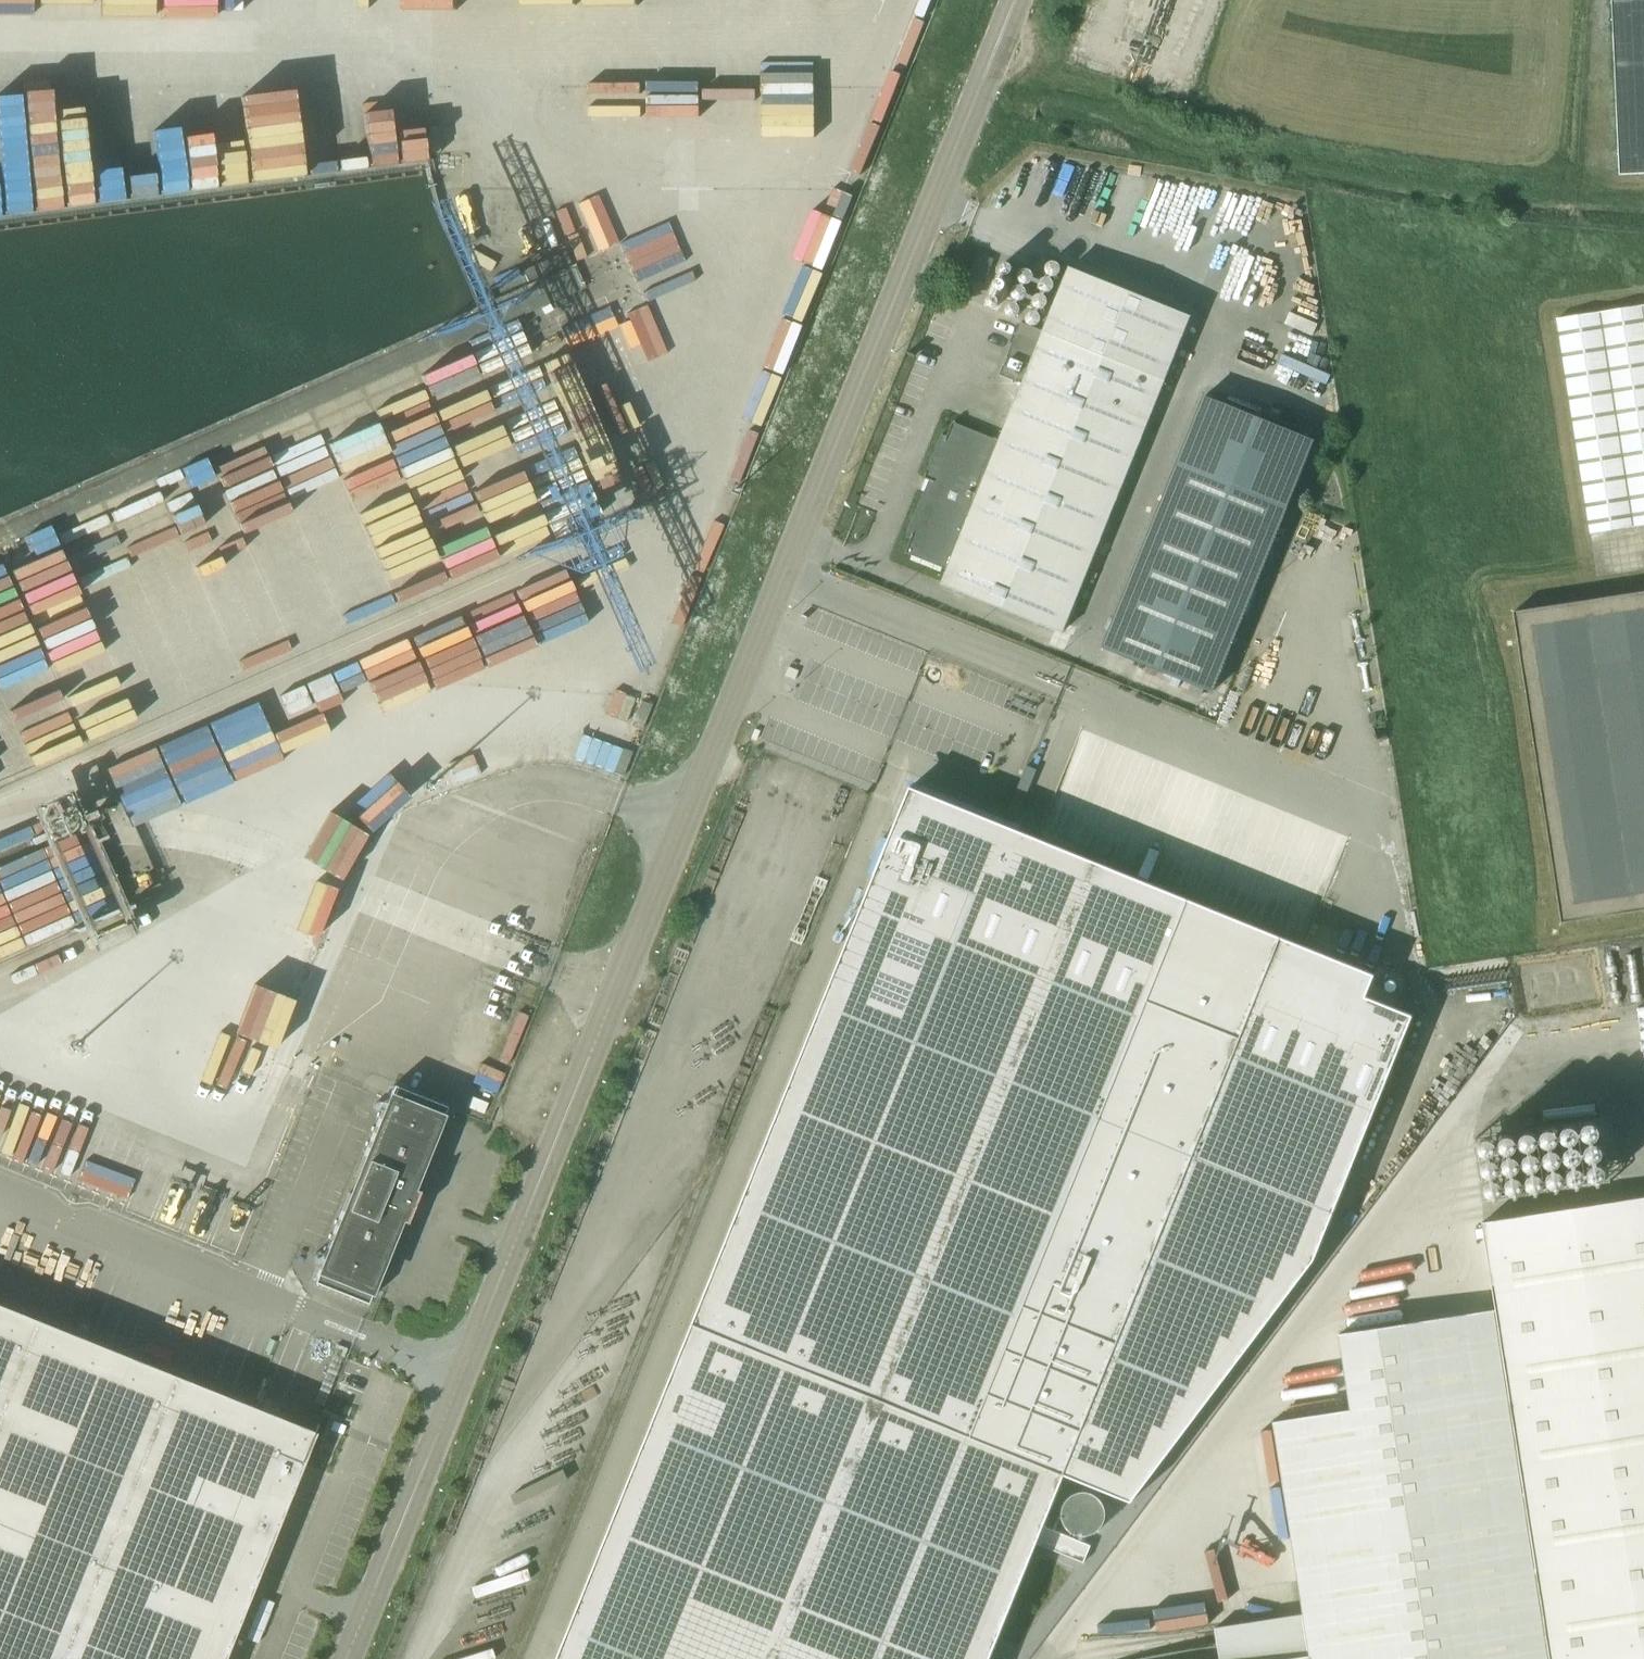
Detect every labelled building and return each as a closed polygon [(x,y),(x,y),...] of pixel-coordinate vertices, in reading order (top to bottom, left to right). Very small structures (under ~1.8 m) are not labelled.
[(1620,174),(1643,173),(1643,0),(1615,0),(1612,0),(1620,174)] [(947,570),(942,583),(1063,631),(1190,318),(1069,268),(1043,331),(1021,322),(1000,375),(1022,384),(999,441),(953,422),(947,436),(942,434),(924,478),(934,482),(929,494),(924,492),(906,537),(911,539),(905,553),(947,570)] [(1557,319),(1591,534),(1643,526),(1643,305),(1557,319)] [(1220,396),(1118,650),(1225,694),(1328,439),(1220,396)] [(1643,910),(1643,592),(1514,612),(1562,922),(1643,910)] [(1037,769),(1027,765),(1007,814),(1017,819),(1037,769)] [(887,845),(693,1324),(1065,1474),(1132,1501),(1314,1259),(1413,1015),(1366,996),(1375,974),(1020,831),(1020,830),(911,787),(890,839),(887,845)] [(392,1085),(312,1282),(366,1303),(445,1106),(392,1085)] [(1483,1222),(1496,1309),(1340,1333),(1352,1409),(1274,1421),(1310,1654),(1280,1658),(1643,1658),(1643,1197),(1483,1222)] [(319,1418),(287,1416),(285,1421),(0,1308),(0,1658),(223,1658),(319,1418)] [(1037,1543),(1084,1562),(1091,1545),(1044,1526),(1065,1474),(693,1324),(558,1658),(990,1658),(1037,1543)] [(331,1429),(342,1434),(345,1426),(334,1421),(331,1429)]
